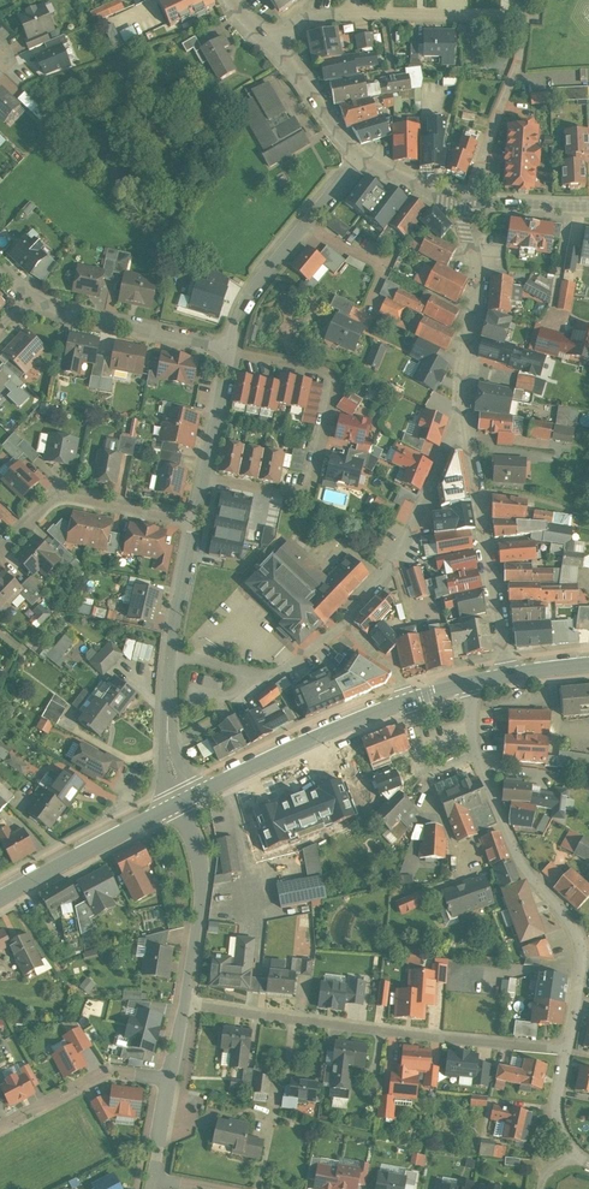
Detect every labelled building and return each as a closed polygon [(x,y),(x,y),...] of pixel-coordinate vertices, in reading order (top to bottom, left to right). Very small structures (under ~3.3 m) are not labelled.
[(95,3),(98,11),(116,4),(115,0),(103,0),(95,3)] [(159,5),(169,28),(214,7),(211,0),(169,0),(159,5)] [(282,12),(300,0),(274,0),(282,12)] [(41,9),(20,18),(29,39),(29,40),(46,33),(53,29),(47,15),(44,17),(41,9)] [(136,38),(131,27),(115,33),(112,25),(103,28),(110,48),(136,38)] [(336,30),(308,35),(313,63),(341,58),(336,30)] [(454,33),(425,32),(424,55),(442,55),(442,65),(453,65),(454,33)] [(46,33),(29,40),(29,39),(25,40),(30,50),(45,44),(50,42),(46,33)] [(372,34),(357,37),(359,51),(375,48),(372,34)] [(50,42),(45,44),(48,52),(61,46),(62,47),(68,44),(64,35),(50,42)] [(195,38),(182,45),(187,53),(193,50),(196,55),(200,52),(200,51),(202,50),(195,38)] [(202,50),(200,51),(200,52),(205,60),(206,59),(220,82),(235,73),(222,50),(229,47),(223,38),(202,50)] [(420,42),(411,42),(411,60),(419,60),(420,42)] [(48,52),(36,57),(40,68),(42,67),(45,74),(70,66),(62,47),(61,46),(48,52)] [(376,54),(352,57),(355,69),(377,66),(376,54)] [(352,57),(321,62),(324,81),(356,75),(355,69),(352,57)] [(421,68),(405,69),(406,76),(409,75),(412,90),(421,89),(423,79),(421,68)] [(580,70),(581,83),(588,83),(588,70),(580,70)] [(406,76),(381,80),(382,86),(366,89),(368,98),(412,90),(409,75),(406,76)] [(363,77),(330,83),(334,105),(368,98),(366,89),(365,84),(368,84),(366,77),(363,78),(363,77)] [(290,121),(268,84),(248,96),(251,102),(240,108),(265,151),(266,150),(268,154),(263,157),(270,168),(281,161),(279,157),(287,152),(289,156),(309,145),(294,119),(290,121)] [(552,89),(552,95),(552,102),(588,101),(588,94),(588,87),(552,89)] [(0,91),(0,117),(4,121),(19,106),(1,89),(0,91)] [(39,106),(25,92),(18,100),(32,113),(39,106)] [(421,98),(401,98),(401,94),(393,95),(394,107),(394,113),(406,113),(421,113),(421,98)] [(393,95),(382,97),(384,109),(394,107),(393,95)] [(552,95),(531,97),(532,104),(552,102),(552,95)] [(382,97),(340,106),(347,128),(377,118),(384,109),(382,97)] [(48,115),(39,106),(32,113),(41,122),(48,115)] [(377,120),(352,128),(362,144),(386,136),(393,134),(392,118),(381,122),(381,119),(377,120)] [(431,120),(421,120),(421,139),(431,138),(431,124),(431,120)] [(447,125),(431,124),(431,138),(433,139),(447,138),(447,125)] [(522,128),(519,128),(518,128),(515,128),(515,127),(514,127),(514,128),(511,127),(509,127),(509,128),(510,128),(509,131),(509,132),(509,134),(509,136),(509,138),(508,139),(509,139),(509,142),(508,142),(508,143),(509,143),(508,146),(508,147),(508,149),(508,150),(508,151),(508,153),(507,154),(507,155),(507,160),(506,160),(506,161),(507,161),(507,162),(507,164),(507,165),(507,168),(506,169),(507,169),(507,172),(506,172),(506,173),(506,175),(506,177),(506,179),(506,180),(506,183),(505,183),(505,184),(506,184),(506,186),(505,186),(505,188),(507,188),(510,188),(511,188),(514,188),(513,188),(515,188),(518,188),(518,192),(528,193),(529,189),(532,189),(532,190),(533,190),(533,188),(533,186),(534,185),(533,185),(533,183),(534,183),(534,181),(533,181),(534,179),(534,178),(534,175),(534,176),(534,174),(534,172),(535,171),(534,171),(534,169),(535,169),(535,168),(538,168),(539,151),(536,151),(536,150),(536,148),(536,146),(536,144),(537,143),(536,143),(536,140),(537,141),(537,139),(536,139),(537,137),(537,136),(537,133),(537,134),(537,132),(537,130),(537,129),(536,129),(533,129),(533,125),(522,125),(522,128)] [(419,127),(394,127),(394,161),(419,162),(419,127)] [(457,153),(450,150),(446,173),(457,177),(458,174),(466,177),(469,168),(470,169),(482,133),(465,128),(457,153)] [(571,130),(571,138),(565,138),(566,157),(567,157),(567,163),(561,163),(562,182),(568,182),(568,189),(580,189),(580,187),(586,187),(585,162),(584,162),(584,156),(588,156),(588,148),(588,131),(583,132),(583,130),(571,130)] [(433,145),(421,145),(421,172),(443,173),(443,146),(447,146),(447,138),(433,139),(433,145)] [(365,176),(348,199),(357,205),(354,209),(364,217),(382,193),(379,191),(381,189),(365,176)] [(389,186),(364,217),(384,231),(389,226),(410,197),(389,186)] [(410,197),(389,226),(396,232),(406,239),(427,211),(410,197)] [(451,228),(433,209),(421,222),(422,223),(433,233),(441,240),(444,237),(451,245),(457,239),(451,228)] [(322,224),(342,238),(349,228),(328,214),(322,224)] [(539,224),(525,222),(525,223),(511,221),(509,239),(510,239),(509,248),(520,249),(519,254),(529,255),(528,257),(536,258),(537,251),(547,253),(549,244),(550,245),(553,227),(539,225),(539,224)] [(433,233),(422,223),(421,225),(419,224),(417,228),(428,234),(428,232),(431,235),(433,233)] [(396,232),(389,226),(384,231),(381,236),(390,241),(396,232)] [(457,250),(428,235),(424,244),(419,252),(447,267),(457,250)] [(424,244),(410,237),(405,245),(419,252),(424,244)] [(8,256),(28,275),(44,258),(23,239),(8,256)] [(346,261),(327,246),(318,256),(324,261),(321,264),(334,274),(346,261)] [(308,248),(292,267),(308,280),(321,264),(324,261),(318,256),(308,248)] [(578,250),(569,249),(565,270),(575,272),(578,250)] [(131,254),(118,252),(116,262),(113,273),(126,275),(127,275),(131,254)] [(116,262),(106,259),(103,273),(104,273),(102,278),(112,280),(113,273),(116,262)] [(398,261),(393,271),(397,273),(402,263),(398,261)] [(469,281),(437,264),(429,280),(425,287),(459,305),(469,281)] [(316,285),(327,271),(321,266),(309,280),(316,285)] [(103,273),(82,268),(80,279),(77,278),(74,291),(99,296),(102,278),(104,273),(103,273)] [(180,309),(217,320),(224,298),(235,301),(241,282),(207,272),(204,281),(190,276),(180,309)] [(426,290),(393,273),(389,281),(422,298),(426,290)] [(127,275),(126,275),(120,301),(131,303),(132,302),(150,306),(155,281),(127,275)] [(429,280),(420,275),(416,283),(425,287),(429,280)] [(513,279),(492,277),(490,300),(489,300),(489,309),(489,311),(510,313),(510,306),(520,307),(522,288),(512,287),(513,279)] [(551,294),(529,283),(525,290),(549,303),(551,294)] [(398,291),(387,285),(382,296),(393,301),(398,291)] [(407,295),(398,291),(393,301),(403,305),(407,295)] [(573,294),(561,292),(558,309),(570,311),(573,294)] [(428,305),(407,295),(403,305),(423,315),(424,314),(428,305)] [(354,305),(342,298),(335,296),(330,307),(339,311),(337,316),(338,317),(347,321),(354,305)] [(460,311),(432,297),(428,305),(424,314),(451,329),(460,311)] [(406,308),(387,299),(380,314),(399,322),(406,308)] [(522,323),(493,314),(486,336),(517,345),(520,333),(530,336),(533,324),(523,321),(522,323)] [(338,317),(337,316),(327,338),(353,350),(357,342),(359,341),(360,338),(360,336),(363,328),(347,321),(338,317)] [(450,330),(428,320),(419,338),(446,351),(455,333),(450,330)] [(562,340),(559,350),(569,353),(569,355),(588,361),(588,329),(577,325),(572,343),(562,340)] [(247,326),(246,339),(254,340),(255,327),(247,326)] [(26,330),(4,353),(10,359),(23,371),(23,370),(33,360),(35,363),(40,357),(38,355),(44,348),(26,330)] [(563,336),(541,330),(535,352),(557,358),(559,350),(562,340),(563,336)] [(99,341),(70,335),(64,371),(76,374),(78,360),(94,363),(95,363),(96,355),(99,341)] [(516,347),(484,337),(478,357),(525,371),(525,373),(534,376),(535,374),(540,375),(545,358),(525,352),(523,359),(513,357),(516,347)] [(146,349),(117,344),(114,359),(112,369),(115,370),(141,374),(146,349)] [(377,370),(385,348),(378,345),(369,367),(377,370)] [(181,356),(172,354),(171,356),(163,354),(159,373),(158,378),(159,378),(171,380),(171,381),(184,384),(185,383),(192,384),(194,376),(195,377),(198,361),(189,359),(189,358),(180,357),(181,356)] [(105,357),(96,355),(95,363),(94,363),(92,376),(101,378),(105,357)] [(427,355),(413,381),(433,392),(448,366),(427,355)] [(114,359),(105,357),(101,378),(113,381),(115,370),(112,369),(114,359)] [(23,371),(10,359),(5,365),(20,379),(26,373),(23,370),(23,371)] [(3,364),(0,367),(0,374),(9,383),(8,383),(15,390),(23,382),(20,379),(5,365),(3,364)] [(159,373),(149,371),(146,386),(157,388),(159,378),(158,378),(159,373)] [(7,382),(8,383),(9,383),(0,374),(0,388),(7,382)] [(253,378),(239,375),(233,404),(247,407),(253,378)] [(297,378),(282,375),(280,383),(281,383),(277,404),(291,407),(297,378)] [(536,379),(518,376),(515,392),(533,395),(536,379)] [(267,381),(253,378),(247,407),(261,409),(267,381)] [(311,381),(297,378),(291,407),(303,410),(304,410),(305,410),(310,383),(311,381)] [(280,383),(267,381),(261,409),(275,412),(277,404),(281,383),(280,383)] [(323,386),(310,383),(305,410),(304,410),(302,422),(315,424),(323,386)] [(515,392),(485,386),(480,384),(479,383),(475,411),(509,414),(512,402),(532,405),(533,395),(515,392)] [(346,396),(337,408),(352,416),(358,407),(348,401),(350,399),(346,396)] [(188,407),(172,404),(170,411),(187,414),(188,407)] [(187,414),(170,411),(169,416),(167,415),(165,424),(164,424),(195,431),(198,417),(187,414)] [(447,420),(422,411),(418,423),(420,424),(415,437),(415,438),(425,441),(438,446),(447,420)] [(513,417),(480,414),(478,431),(492,432),(491,435),(498,436),(512,437),(513,417)] [(357,421),(341,417),(336,439),(358,444),(362,445),(363,443),(365,435),(367,435),(371,421),(358,418),(357,421)] [(549,425),(527,421),(524,436),(546,440),(549,425)] [(195,431),(164,424),(161,435),(164,436),(163,442),(179,445),(192,448),(195,431)] [(425,441),(415,438),(415,437),(405,434),(402,443),(421,453),(425,441)] [(77,440),(51,435),(46,461),(72,467),(77,440)] [(286,435),(284,445),(300,447),(301,438),(286,435)] [(136,439),(121,436),(117,454),(133,457),(136,439)] [(512,437),(498,436),(498,443),(512,445),(513,437),(512,437)] [(17,447),(9,439),(2,447),(17,461),(24,454),(17,447)] [(40,456),(24,440),(17,447),(24,454),(33,463),(40,456)] [(179,445),(163,442),(161,451),(177,454),(179,445)] [(245,447),(225,443),(219,473),(239,477),(245,447)] [(371,444),(363,443),(362,445),(358,444),(356,451),(369,454),(371,444)] [(383,451),(373,446),(369,454),(379,459),(383,451)] [(264,451),(245,447),(239,477),(258,481),(264,451)] [(306,452),(294,449),(289,469),(302,472),(306,452)] [(356,451),(349,449),(347,459),(360,462),(359,467),(366,469),(369,454),(356,451)] [(432,464),(413,456),(399,450),(392,464),(405,470),(406,469),(407,470),(426,479),(432,464)] [(177,454),(161,451),(159,462),(180,466),(182,455),(177,454)] [(284,455),(264,451),(258,481),(278,485),(284,455)] [(121,457),(100,453),(95,479),(97,479),(99,482),(106,484),(109,482),(116,483),(121,457)] [(462,453),(451,455),(437,490),(468,484),(462,453)] [(347,459),(332,456),(327,480),(337,482),(357,487),(360,474),(357,474),(359,467),(360,462),(347,459)] [(525,460),(514,459),(514,460),(508,460),(508,459),(493,458),(493,470),(495,470),(494,482),(524,483),(525,460)] [(4,480),(3,480),(22,498),(38,481),(19,463),(13,470),(4,480)] [(0,470),(0,477),(4,480),(13,470),(8,465),(5,465),(0,470)] [(186,471),(161,466),(159,475),(162,476),(159,491),(158,490),(157,491),(180,496),(186,471)] [(407,470),(403,479),(401,483),(420,492),(426,479),(407,470)] [(327,480),(324,479),(322,486),(335,489),(337,482),(327,480)] [(468,484),(437,490),(440,508),(470,502),(468,484)] [(418,497),(402,489),(398,495),(415,503),(418,497)] [(253,499),(222,493),(209,555),(240,561),(253,499)] [(527,502),(492,496),(492,519),(526,520),(533,521),(534,513),(526,512),(527,502)] [(385,505),(377,500),(373,505),(381,510),(385,505)] [(452,513),(433,515),(435,535),(475,530),(470,504),(451,508),(452,513)] [(553,515),(534,512),(534,513),(533,521),(546,523),(551,524),(553,515)] [(88,546),(93,516),(87,515),(87,516),(74,514),(72,524),(69,539),(77,540),(77,543),(88,546)] [(93,516),(88,546),(98,548),(99,545),(106,546),(109,532),(111,521),(98,518),(99,518),(93,516)] [(546,523),(492,519),(495,537),(532,534),(533,539),(564,544),(569,541),(571,528),(551,524),(546,523)] [(63,520),(56,527),(54,525),(47,532),(60,544),(66,538),(69,539),(72,524),(65,522),(63,520)] [(144,528),(130,525),(128,536),(125,551),(143,555),(148,528),(144,527),(144,528)] [(158,530),(148,528),(143,555),(161,559),(163,546),(166,533),(158,531),(158,530)] [(277,530),(264,528),(261,545),(268,546),(276,538),(277,530)] [(120,535),(109,532),(106,546),(108,546),(108,550),(117,552),(120,535)] [(470,532),(435,537),(438,556),(473,548),(470,532)] [(128,536),(120,535),(117,552),(116,552),(122,554),(125,551),(128,536)] [(56,557),(36,537),(16,558),(19,561),(18,561),(19,562),(21,563),(20,563),(21,564),(21,563),(33,575),(39,569),(42,573),(47,567),(51,571),(57,564),(60,560),(56,557)] [(432,537),(421,538),(422,546),(433,546),(432,537)] [(535,543),(499,546),(501,563),(536,560),(535,543)] [(303,558),(288,544),(279,553),(293,566),(296,565),(303,558)] [(564,546),(551,544),(550,555),(563,556),(564,552),(564,546)] [(171,548),(163,546),(161,559),(162,561),(160,570),(167,572),(171,548)] [(76,559),(64,548),(56,557),(60,560),(57,564),(70,577),(77,570),(71,564),(76,559)] [(303,558),(296,565),(293,566),(279,553),(276,550),(274,553),(271,556),(288,571),(289,574),(288,574),(313,598),(326,584),(324,582),(326,579),(303,558)] [(473,551),(436,559),(438,570),(451,567),(452,574),(477,569),(473,551)] [(584,555),(564,552),(563,556),(562,566),(583,568),(584,555)] [(326,579),(324,582),(326,584),(313,598),(305,607),(321,622),(323,624),(348,599),(347,598),(369,575),(349,555),(326,579)] [(288,574),(273,560),(248,586),(287,623),(280,630),(290,640),(293,637),(300,644),(321,622),(305,607),(313,598),(288,574)] [(532,565),(525,565),(505,565),(505,582),(532,582),(532,583),(549,584),(553,583),(553,571),(532,571),(532,565)] [(420,568),(407,572),(416,599),(429,596),(427,591),(420,568)] [(0,576),(0,587),(9,577),(10,578),(12,575),(6,570),(0,576)] [(477,571),(445,578),(445,579),(441,579),(444,591),(434,593),(434,594),(435,594),(436,600),(442,599),(450,597),(450,596),(481,589),(477,571)] [(3,612),(17,597),(15,595),(21,589),(10,578),(9,577),(0,587),(0,609),(3,612)] [(43,595),(28,580),(22,586),(28,593),(23,598),(32,607),(43,595)] [(540,585),(527,584),(509,584),(510,602),(541,602),(542,603),(555,603),(555,605),(578,605),(577,589),(549,589),(549,584),(541,584),(540,585)] [(162,593),(136,586),(128,618),(154,624),(162,593)] [(482,591),(444,600),(446,611),(458,608),(461,619),(486,613),(482,591)] [(383,592),(377,598),(388,608),(393,602),(383,592)] [(74,613),(88,615),(91,600),(77,597),(74,613)] [(377,598),(354,622),(368,635),(391,611),(388,608),(377,598)] [(445,611),(442,599),(436,600),(442,623),(437,624),(439,633),(439,634),(441,634),(442,630),(445,628),(447,622),(445,611)] [(540,604),(510,603),(513,623),(550,621),(549,610),(540,610),(540,604)] [(91,607),(90,616),(103,618),(104,610),(91,607)] [(579,608),(576,629),(588,631),(588,607),(579,608)] [(488,621),(449,627),(452,647),(461,645),(461,643),(464,642),(466,655),(493,651),(488,621)] [(572,621),(550,623),(552,645),(579,643),(579,634),(573,631),(572,621)] [(397,638),(383,623),(369,635),(386,655),(395,647),(395,646),(394,640),(397,638)] [(550,623),(513,625),(516,648),(552,645),(550,623)] [(416,626),(400,630),(402,640),(396,641),(402,669),(425,664),(419,636),(418,636),(416,626)] [(441,634),(439,634),(439,633),(421,637),(427,664),(426,664),(428,671),(454,667),(451,647),(450,647),(448,633),(445,628),(442,630),(441,634)] [(65,636),(54,649),(59,653),(69,640),(65,636)] [(123,655),(111,643),(103,652),(115,664),(123,655)] [(115,664),(103,652),(97,658),(109,669),(115,664)] [(390,675),(358,654),(354,660),(350,657),(347,661),(344,659),(338,669),(350,677),(370,690),(385,684),(390,675)] [(109,669),(97,658),(91,664),(103,675),(109,669)] [(326,669),(303,683),(320,712),(345,702),(335,686),(326,669)] [(370,690),(350,677),(335,686),(345,702),(345,703),(349,702),(348,701),(371,691),(370,690)] [(136,694),(115,678),(108,687),(110,689),(100,702),(116,715),(119,717),(136,694)] [(294,696),(284,680),(275,685),(280,695),(285,702),(294,696)] [(275,685),(256,699),(263,708),(280,695),(275,685)] [(561,690),(564,717),(588,714),(588,688),(561,690)] [(91,696),(84,690),(72,705),(80,711),(91,696)] [(97,700),(79,724),(89,731),(90,730),(99,737),(116,715),(100,702),(97,700)] [(288,708),(281,712),(282,712),(287,723),(295,719),(288,708)] [(61,718),(46,709),(42,717),(56,726),(61,718)] [(259,710),(239,720),(245,731),(244,731),(251,744),(272,733),(272,731),(287,723),(282,712),(281,712),(265,721),(259,710)] [(550,714),(509,713),(509,736),(548,736),(550,714)] [(235,715),(219,727),(224,733),(208,741),(219,761),(229,755),(230,757),(233,755),(233,753),(246,746),(239,733),(244,731),(235,715)] [(394,727),(361,740),(371,765),(410,750),(407,740),(409,739),(405,728),(401,730),(394,727)] [(11,732),(7,729),(1,740),(5,743),(11,732)] [(202,738),(194,745),(197,749),(206,743),(202,738)] [(548,738),(505,738),(503,760),(545,764),(545,766),(558,767),(557,766),(559,758),(547,757),(548,738)] [(74,744),(67,757),(74,761),(81,748),(74,744)] [(105,759),(82,746),(81,748),(74,761),(73,762),(103,778),(109,767),(112,762),(105,759)] [(560,752),(559,758),(557,766),(558,767),(588,771),(588,770),(588,757),(560,752)] [(28,767),(10,754),(4,762),(23,775),(28,767)] [(124,762),(108,754),(105,759),(112,762),(109,767),(119,772),(124,762)] [(66,772),(56,785),(46,778),(39,787),(45,791),(66,806),(68,808),(75,799),(74,798),(83,785),(66,772)] [(466,773),(435,786),(438,795),(448,820),(457,841),(497,825),(478,779),(470,782),(466,773)] [(532,786),(515,785),(516,780),(506,779),(506,784),(504,784),(502,800),(529,803),(529,804),(529,805),(545,808),(546,795),(529,794),(532,786)] [(375,786),(354,807),(370,823),(375,819),(372,816),(398,791),(388,780),(375,786)] [(0,784),(0,797),(8,804),(14,798),(0,784)] [(66,806),(45,791),(28,814),(49,829),(56,820),(54,819),(64,806),(66,807),(66,806)] [(399,792),(375,816),(398,840),(409,829),(408,828),(410,825),(416,828),(416,826),(421,813),(399,792)] [(309,795),(271,805),(274,816),(247,822),(257,862),(298,852),(321,842),(309,795)] [(557,797),(546,795),(545,808),(551,809),(557,797)] [(536,807),(511,803),(509,819),(510,825),(524,826),(526,822),(533,823),(536,807)] [(552,820),(545,816),(537,830),(537,831),(538,832),(539,831),(544,834),(552,820)] [(552,820),(544,834),(542,837),(588,862),(588,840),(552,820)] [(441,827),(425,826),(425,827),(416,826),(416,828),(410,845),(421,846),(420,859),(444,860),(445,842),(441,827)] [(13,836),(7,827),(0,831),(0,840),(1,842),(1,843),(13,864),(36,851),(24,830),(13,836)] [(500,833),(482,839),(491,867),(509,861),(500,833)] [(233,837),(218,840),(224,876),(240,873),(233,837)] [(142,844),(114,858),(136,903),(152,894),(140,870),(152,863),(142,844)] [(511,862),(494,867),(502,889),(519,883),(511,862)] [(385,883),(373,865),(366,870),(378,888),(385,883)] [(106,869),(79,884),(88,901),(96,915),(107,909),(103,901),(118,893),(106,869)] [(571,870),(554,888),(578,910),(588,898),(588,887),(571,870)] [(322,878),(293,884),(297,905),(322,900),(327,899),(322,878)] [(67,879),(40,896),(51,914),(61,909),(71,902),(78,898),(67,879)] [(484,879),(443,893),(448,909),(449,911),(451,910),(454,917),(493,903),(484,879)] [(525,882),(502,890),(515,925),(537,917),(525,882)] [(297,905),(281,908),(283,917),(317,911),(316,920),(320,920),(322,900),(297,905)] [(88,901),(75,908),(81,935),(95,928),(90,919),(96,915),(88,901)] [(404,901),(398,904),(402,914),(408,911),(404,901)] [(71,902),(61,909),(62,915),(61,915),(64,933),(65,932),(77,930),(71,902)] [(309,928),(310,917),(298,917),(298,928),(309,928)] [(553,960),(537,917),(515,925),(526,958),(553,960)] [(77,930),(65,932),(69,952),(81,949),(77,930)] [(6,949),(4,943),(8,941),(3,932),(0,933),(0,952),(6,949)] [(169,932),(146,938),(144,949),(148,949),(149,949),(166,951),(169,932)] [(27,935),(9,944),(25,977),(43,967),(40,962),(27,935)] [(238,939),(236,961),(213,959),(210,987),(249,991),(254,941),(238,939)] [(166,951),(149,949),(148,949),(147,959),(145,959),(142,975),(169,980),(170,972),(168,971),(171,952),(166,951)] [(313,961),(303,960),(293,959),(291,974),(296,974),(296,975),(311,977),(313,961)] [(43,967),(25,977),(27,982),(52,969),(45,960),(40,962),(43,967)] [(291,974),(283,973),(284,964),(272,962),(271,972),(269,972),(268,980),(267,993),(294,995),(296,975),(296,974),(291,974)] [(448,968),(439,967),(438,984),(447,984),(448,968)] [(436,975),(411,973),(410,993),(399,992),(397,1017),(409,1018),(423,1019),(424,1005),(433,1006),(436,975)] [(568,977),(538,973),(535,1000),(539,1001),(564,1004),(565,995),(566,995),(567,987),(566,987),(568,977)] [(79,988),(87,994),(94,985),(86,978),(79,988)] [(261,979),(254,978),(252,993),(260,994),(261,979)] [(516,979),(501,978),(500,996),(515,997),(516,979)] [(268,980),(261,979),(260,994),(267,995),(267,993),(268,980)] [(384,1008),(388,983),(382,982),(378,1007),(384,1008)] [(346,987),(322,984),(320,1007),(327,1008),(327,1009),(329,1009),(329,1008),(334,1009),(334,1010),(335,1010),(335,1009),(343,1010),(344,1003),(349,1003),(350,990),(346,990),(345,990),(346,987)] [(88,1014),(100,1015),(100,1001),(88,1000),(88,1014)] [(564,1004),(539,1001),(538,1010),(535,1012),(534,1024),(534,1025),(538,1025),(546,1026),(546,1024),(560,1026),(561,1015),(563,1015),(564,1005),(566,1006),(566,1004),(564,1004)] [(151,1003),(129,1002),(127,1009),(138,1012),(138,1011),(148,1014),(151,1003)] [(128,1028),(158,1036),(160,1029),(158,1029),(162,1017),(148,1014),(138,1011),(138,1012),(136,1020),(131,1018),(128,1028)] [(534,1024),(516,1021),(514,1036),(536,1039),(538,1025),(534,1025),(534,1024)] [(158,1036),(128,1028),(126,1039),(131,1040),(129,1047),(145,1052),(152,1053),(155,1041),(157,1042),(158,1036)] [(251,1032),(234,1030),(234,1029),(226,1028),(226,1029),(225,1029),(223,1049),(225,1049),(224,1054),(232,1055),(231,1068),(244,1070),(246,1070),(246,1069),(251,1032)] [(70,1048),(54,1057),(65,1078),(83,1068),(77,1057),(78,1054),(92,1046),(81,1029),(65,1038),(70,1048)] [(126,1039),(120,1037),(120,1038),(118,1038),(116,1046),(118,1046),(117,1047),(123,1049),(128,1050),(129,1047),(131,1040),(126,1039)] [(367,1047),(336,1043),(334,1063),(333,1063),(333,1068),(326,1067),(323,1085),(330,1085),(331,1086),(329,1099),(348,1101),(350,1087),(345,1086),(346,1073),(347,1073),(348,1066),(364,1068),(367,1047)] [(145,1052),(129,1047),(128,1050),(123,1049),(121,1059),(129,1061),(130,1059),(143,1062),(145,1052)] [(415,1071),(417,1051),(417,1049),(404,1047),(402,1070),(400,1072),(400,1076),(392,1076),(390,1096),(415,1098),(417,1079),(416,1078),(412,1077),(413,1071),(415,1071)] [(417,1051),(415,1071),(418,1071),(426,1072),(429,1072),(429,1068),(430,1052),(417,1051)] [(468,1054),(459,1053),(458,1054),(449,1053),(446,1075),(449,1075),(450,1077),(458,1077),(460,1076),(474,1078),(475,1078),(476,1064),(477,1057),(467,1055),(468,1054)] [(547,1066),(526,1061),(523,1073),(500,1068),(497,1080),(520,1085),(520,1086),(521,1086),(519,1091),(530,1094),(531,1088),(541,1090),(547,1066)] [(490,1065),(476,1064),(475,1078),(474,1078),(473,1085),(485,1087),(487,1087),(490,1065)] [(39,1085),(29,1066),(21,1070),(24,1076),(25,1076),(31,1089),(39,1085)] [(439,1070),(429,1068),(429,1072),(426,1072),(424,1086),(437,1088),(439,1070)] [(581,1068),(576,1091),(588,1093),(588,1070),(581,1068)] [(254,1070),(246,1069),(246,1070),(244,1070),(242,1082),(243,1082),(243,1089),(242,1089),(251,1090),(254,1070)] [(16,1077),(7,1081),(9,1085),(1,1088),(10,1105),(18,1102),(18,1103),(27,1098),(26,1097),(34,1093),(31,1089),(25,1076),(24,1076),(17,1080),(16,1077)] [(270,1078),(256,1076),(253,1094),(268,1096),(270,1078)] [(318,1084),(291,1081),(289,1100),(285,1099),(284,1099),(283,1108),(296,1110),(297,1103),(306,1104),(306,1102),(315,1103),(318,1084)] [(142,1092),(113,1089),(112,1099),(110,1114),(112,1114),(139,1117),(142,1092)] [(487,1098),(471,1097),(471,1107),(486,1108),(487,1098)] [(112,1099),(104,1098),(91,1105),(101,1124),(112,1118),(112,1114),(110,1114),(112,1099)] [(391,1099),(380,1098),(377,1118),(393,1120),(394,1108),(390,1107),(391,1099)] [(532,1114),(509,1109),(494,1106),(490,1120),(506,1124),(502,1139),(525,1145),(526,1143),(528,1136),(527,1136),(532,1114)] [(239,1126),(218,1122),(211,1152),(232,1157),(233,1153),(260,1159),(264,1142),(247,1138),(250,1126),(239,1124),(239,1126)] [(506,1148),(481,1144),(479,1153),(493,1156),(493,1157),(504,1158),(506,1148)] [(414,1166),(424,1167),(425,1156),(415,1155),(414,1166)] [(321,1160),(312,1158),(308,1180),(316,1181),(319,1167),(320,1167),(321,1160)] [(370,1165),(360,1164),(359,1171),(360,1171),(357,1185),(366,1187),(370,1165)] [(319,1167),(316,1181),(315,1188),(336,1188),(339,1171),(320,1167),(319,1167)] [(339,1167),(339,1171),(336,1188),(356,1188),(357,1185),(360,1171),(359,1171),(339,1167)] [(94,1186),(95,1188),(120,1188),(113,1176),(94,1186)] [(379,1177),(377,1188),(403,1188),(405,1179),(389,1176),(388,1179),(379,1177)] [(67,1184),(70,1188),(78,1188),(80,1188),(75,1179),(67,1184)]
